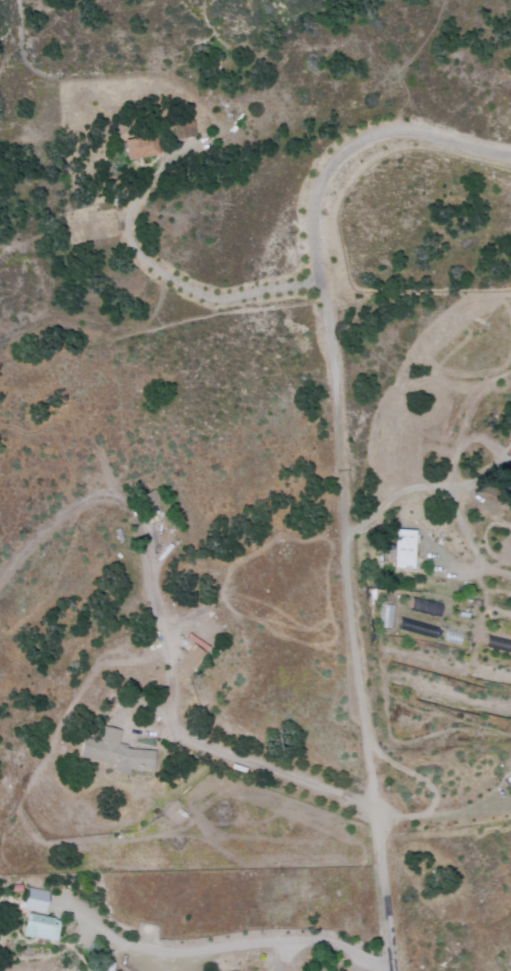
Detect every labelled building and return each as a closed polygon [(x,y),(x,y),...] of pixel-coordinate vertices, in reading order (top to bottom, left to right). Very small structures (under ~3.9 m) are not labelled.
[(154,154),(150,134),(119,141),(123,161),(154,154)] [(410,567),(411,529),(390,528),(389,567),(410,567)] [(154,753),(116,744),(119,730),(101,726),(98,742),(80,737),(76,756),(110,764),(110,766),(148,775),(154,753)] [(17,907),(39,913),(45,892),(23,886),(17,907)] [(53,942),(57,919),(22,912),(18,934),(53,942)]
